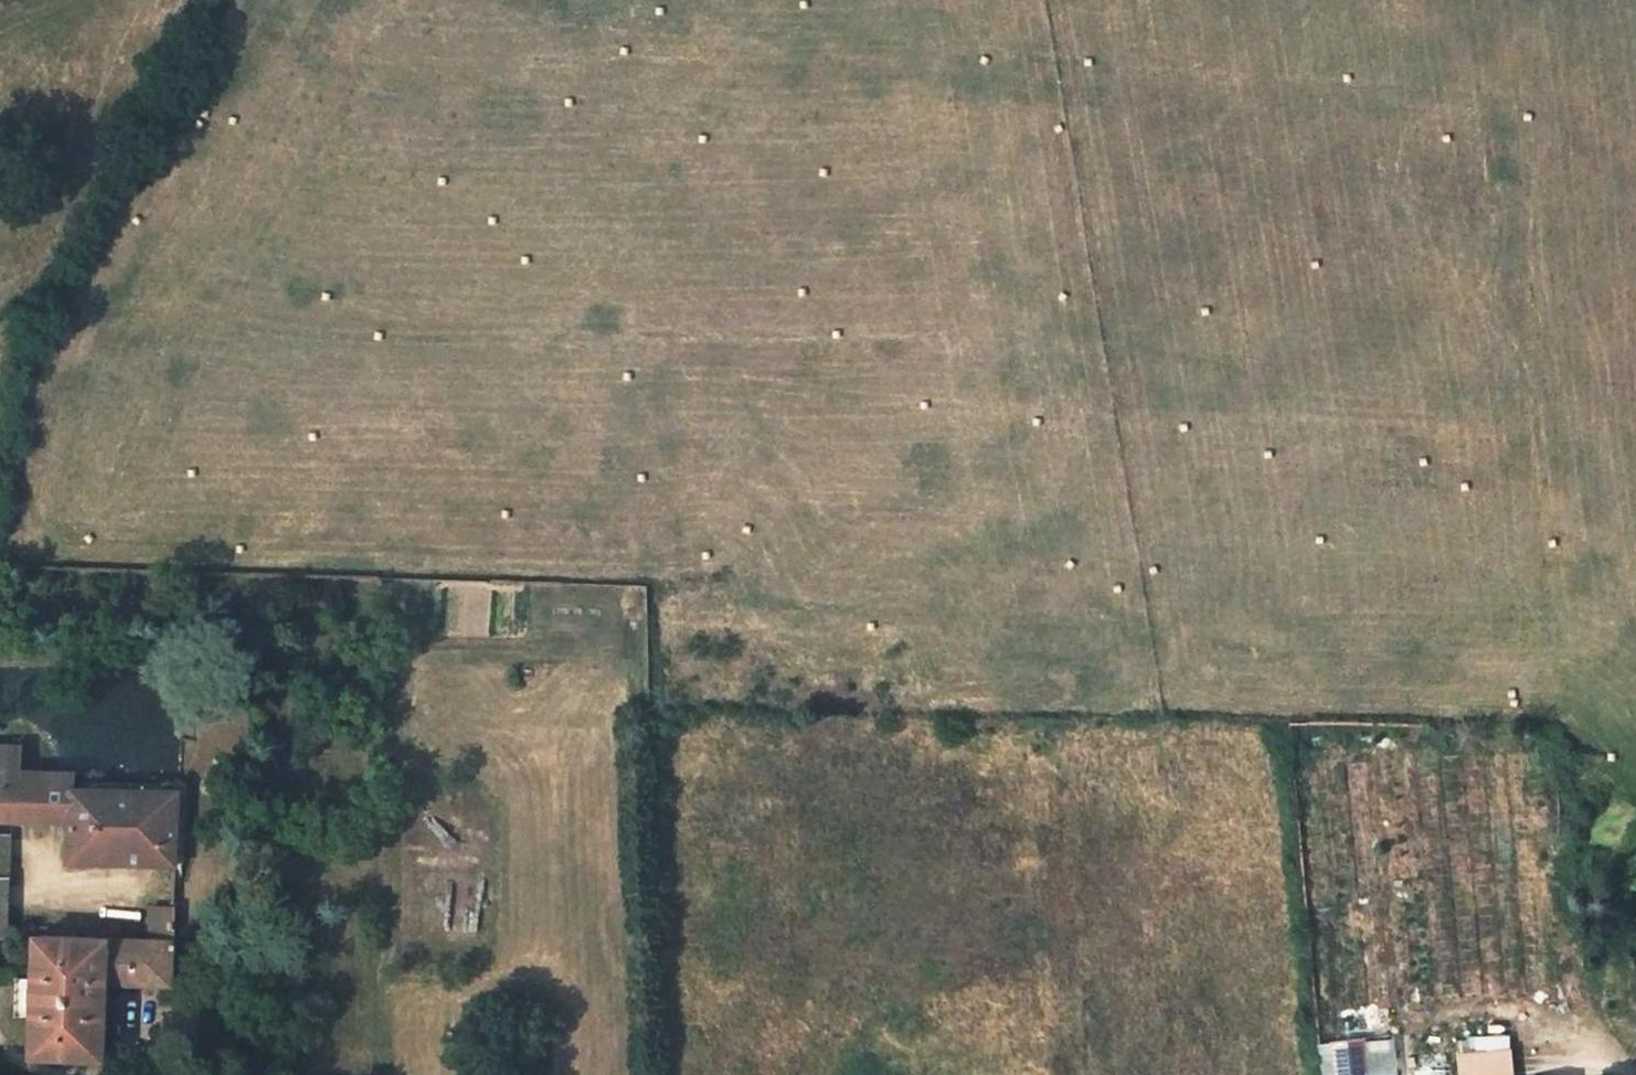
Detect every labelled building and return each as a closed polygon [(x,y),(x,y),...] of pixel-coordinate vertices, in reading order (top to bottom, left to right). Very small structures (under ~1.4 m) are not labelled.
[(53,857),(50,901),(155,909),(163,834),(57,825),(58,804),(0,800),(0,853),(53,857)] [(151,979),(153,948),(128,946),(126,970),(125,977),(150,979),(151,979)] [(34,961),(13,959),(12,970),(10,1013),(0,1012),(0,1049),(6,1049),(4,1074),(81,1074),(86,1021),(146,1025),(151,979),(150,979),(125,977),(33,970),(34,961)] [(1466,1074),(1517,1074),(1512,1049),(1463,1056),(1466,1074)]
